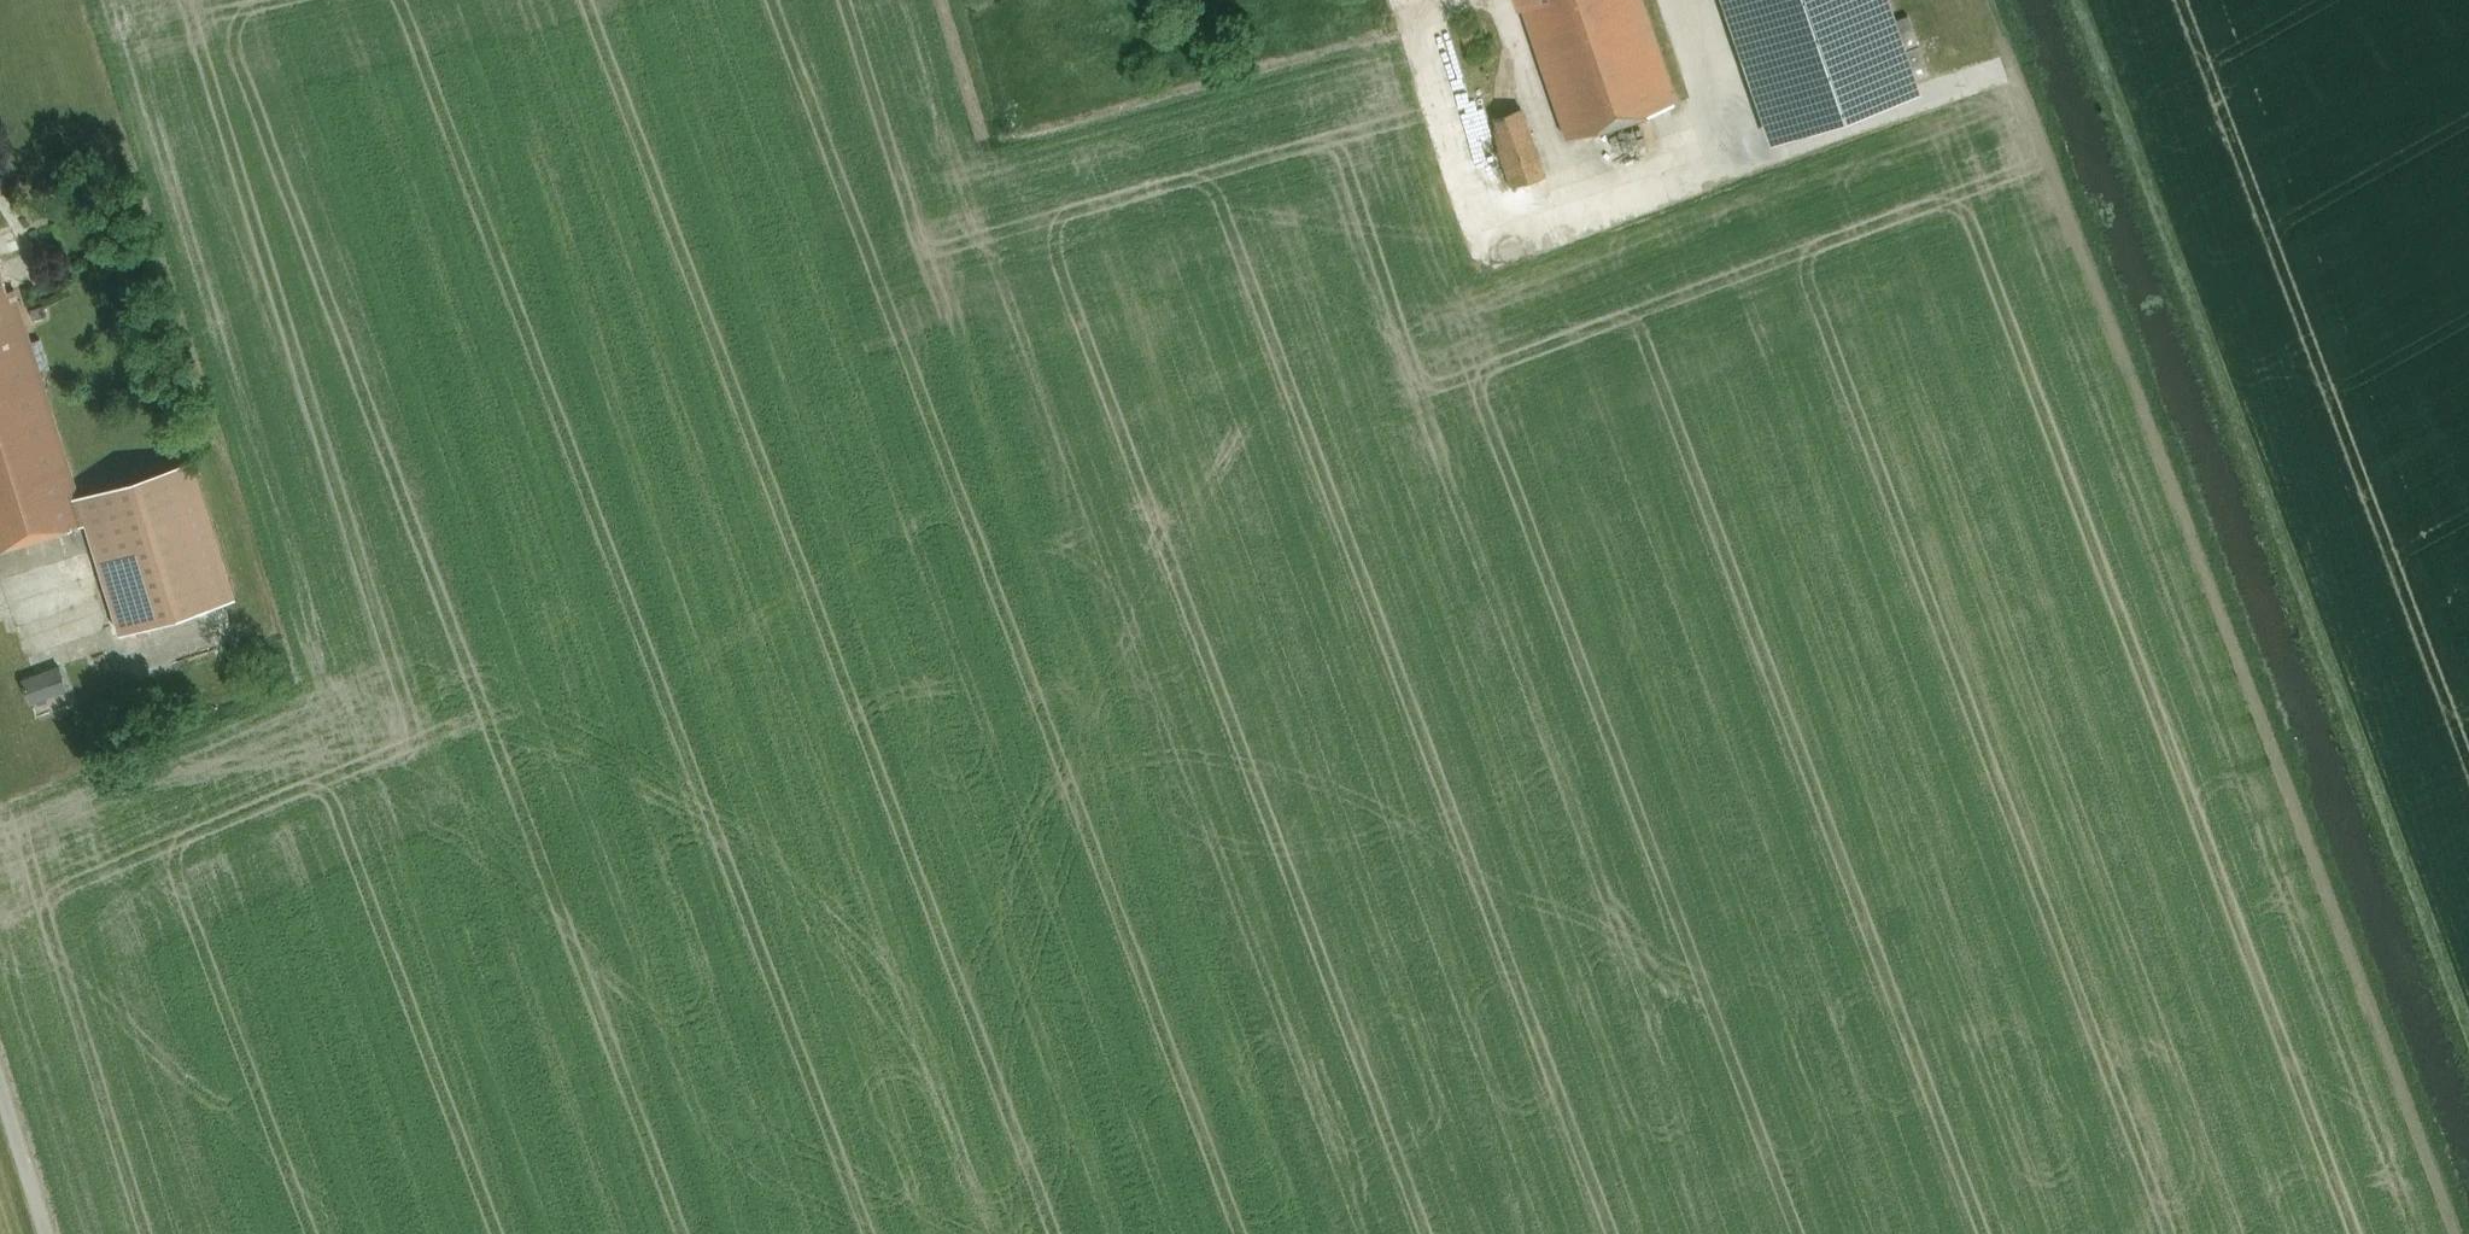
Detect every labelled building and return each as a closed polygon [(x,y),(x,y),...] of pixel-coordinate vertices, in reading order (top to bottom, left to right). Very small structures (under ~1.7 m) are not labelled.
[(1677,101),(1643,0),(1520,0),(1566,138),(1677,101)] [(1777,130),(1908,87),(1879,0),(1734,0),(1777,130)] [(1476,26),(1461,31),(1467,49),(1481,44),(1476,26)] [(1524,107),(1488,119),(1511,185),(1547,173),(1524,107)] [(32,341),(16,287),(7,290),(0,266),(0,550),(87,524),(41,369),(50,367),(41,338),(32,341)] [(45,307),(33,311),(36,320),(47,317),(45,307)] [(123,638),(238,604),(196,465),(81,500),(123,638)] [(55,670),(50,651),(13,662),(18,681),(55,670)]
